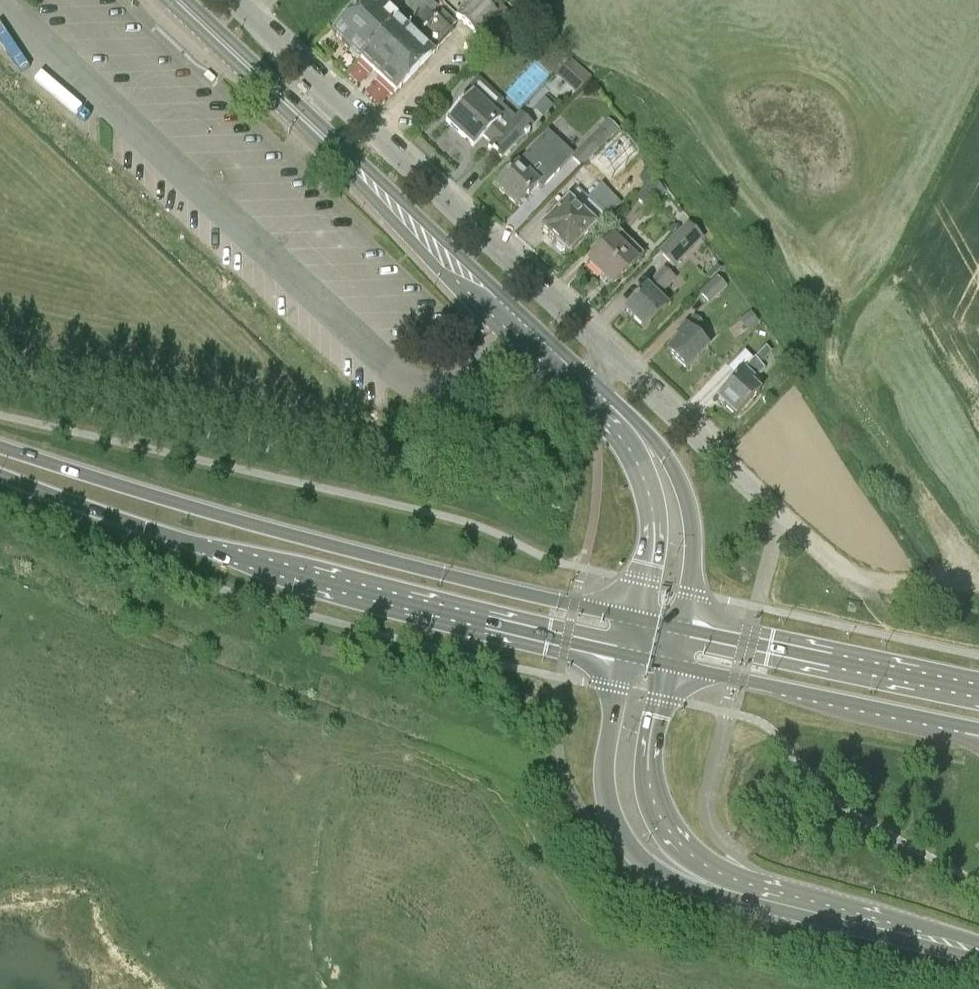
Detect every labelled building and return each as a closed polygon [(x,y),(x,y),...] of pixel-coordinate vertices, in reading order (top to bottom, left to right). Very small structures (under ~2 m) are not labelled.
[(416,0),(386,0),(382,4),(377,0),(367,0),(347,21),(334,36),(350,51),(350,55),(355,59),(360,59),(416,0)] [(431,54),(452,32),(451,31),(456,25),(443,11),(436,18),(432,13),(437,7),(430,0),(416,0),(360,59),(394,92),(395,93),(409,79),(431,54)] [(475,36),(498,13),(486,0),(470,0),(454,16),(475,36)] [(591,81),(580,69),(571,60),(556,76),(575,96),(591,81)] [(499,120),(493,114),(504,102),(478,77),(465,90),(470,95),(459,107),(446,122),(473,147),(483,136),(492,144),(488,148),(501,160),(535,124),(521,111),(511,122),(504,115),(499,120)] [(575,155),(572,157),(582,168),(600,148),(601,149),(619,131),(609,121),(599,130),(598,130),(575,155)] [(496,187),(517,207),(539,183),(544,187),(572,157),(575,155),(550,131),(496,187)] [(640,175),(647,184),(657,176),(651,169),(650,168),(640,175)] [(653,181),(664,193),(666,191),(667,190),(657,177),(653,181)] [(665,194),(664,193),(653,181),(636,198),(647,211),(665,194)] [(567,254),(595,224),(604,215),(578,191),(569,200),(541,230),(557,244),(556,248),(561,253),(564,252),(567,254)] [(658,251),(674,268),(703,240),(687,223),(658,251)] [(626,272),(637,261),(643,255),(618,231),(613,238),(602,250),(589,264),(612,287),(626,272)] [(658,314),(666,306),(658,298),(676,279),(665,269),(657,278),(656,277),(625,310),(644,329),(658,314)] [(699,294),(710,304),(727,286),(717,276),(699,294)] [(739,321),(747,331),(748,330),(758,322),(750,312),(741,319),(739,321)] [(707,348),(699,339),(708,330),(694,317),(677,335),(680,338),(667,351),(686,370),(707,348)] [(736,417),(761,391),(751,382),(764,368),(760,365),(772,353),(766,347),(754,360),(745,350),(730,364),(740,374),(730,384),(716,399),(736,417)]
